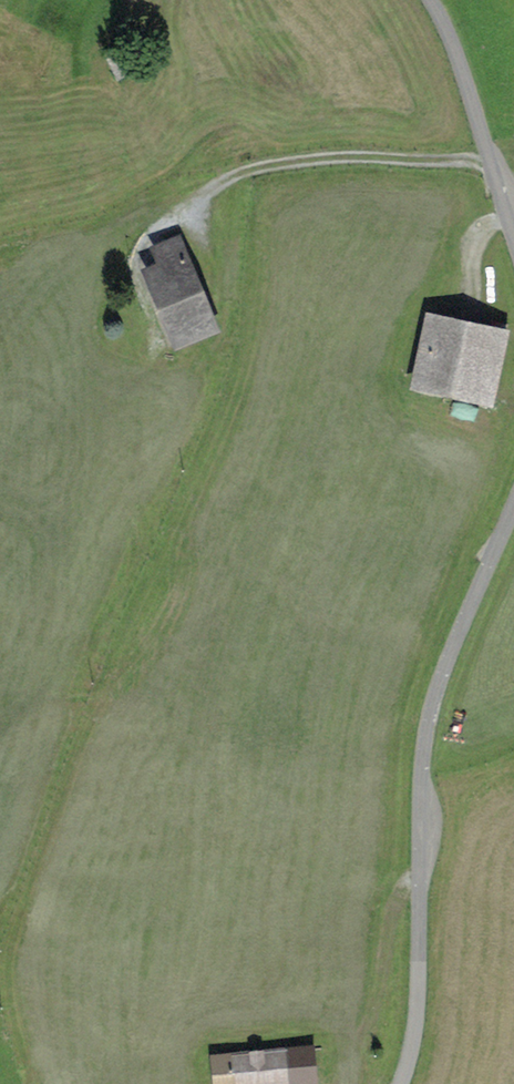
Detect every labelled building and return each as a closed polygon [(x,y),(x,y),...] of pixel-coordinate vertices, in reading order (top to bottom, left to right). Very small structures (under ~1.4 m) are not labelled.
[(160,242),(167,259),(151,266),(181,338),(215,324),(178,235),(160,242)] [(493,407),(509,328),(427,312),(411,391),(493,407)] [(314,1076),(311,1044),(220,1052),(223,1083),(238,1083),(314,1076)]
